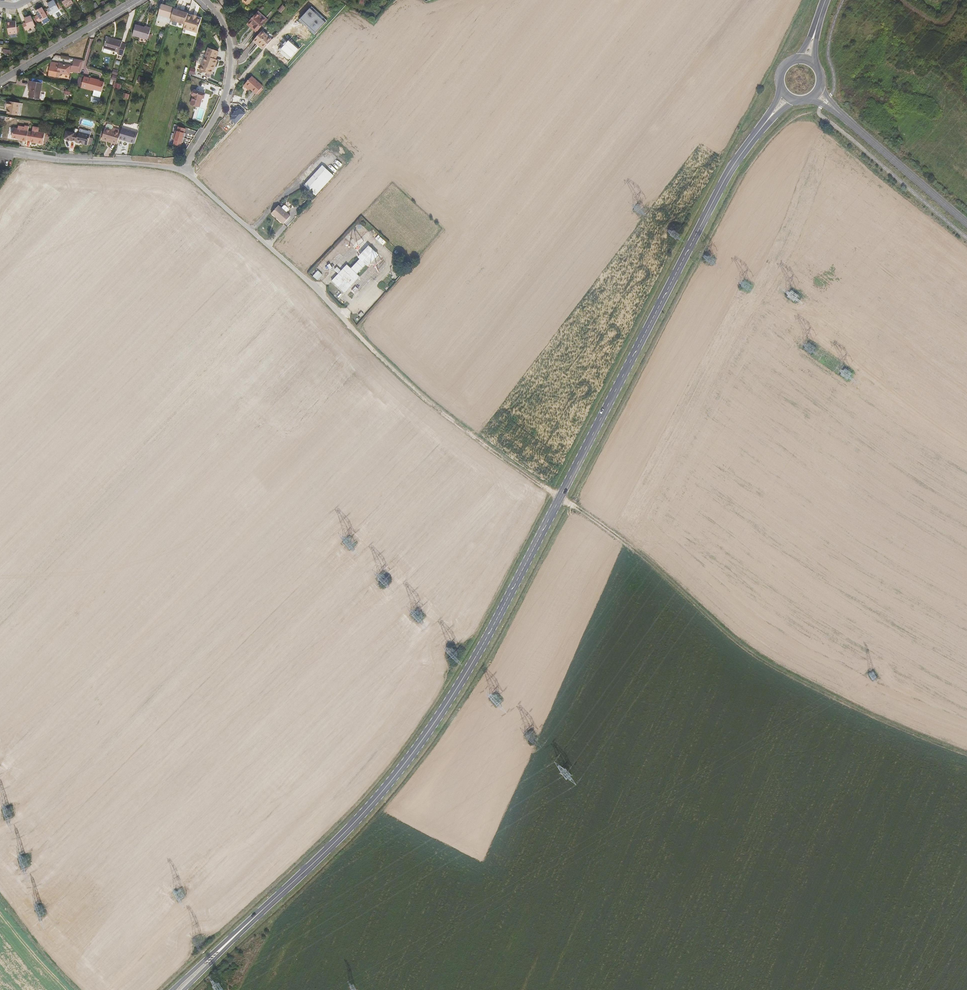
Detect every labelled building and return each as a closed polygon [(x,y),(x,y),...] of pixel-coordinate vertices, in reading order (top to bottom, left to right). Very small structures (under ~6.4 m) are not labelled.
[(55,2),(61,13),(69,9),(68,7),(64,0),(59,0),(55,2)] [(49,5),(43,9),(48,19),(55,15),(51,8),(49,5)] [(170,21),(171,17),(173,10),(173,9),(160,5),(157,16),(165,18),(164,23),(169,25),(170,21)] [(187,14),(173,10),(171,17),(170,21),(184,25),(185,22),(187,15),(187,14)] [(37,13),(31,16),(36,26),(43,23),(37,13)] [(199,19),(187,15),(185,22),(184,25),(181,34),(195,38),(199,19)] [(261,15),(250,28),(258,34),(269,21),(261,15)] [(26,21),(19,23),(21,28),(18,29),(21,35),(30,31),(26,21)] [(11,26),(2,27),(4,39),(12,38),(11,26)] [(146,43),(150,31),(134,27),(131,38),(138,40),(146,43)] [(264,53),(273,43),(262,35),(255,45),(264,53)] [(302,52),(292,42),(286,50),(296,59),(302,52)] [(122,62),(125,52),(120,50),(121,48),(106,43),(103,53),(110,55),(118,58),(117,60),(122,62)] [(214,57),(204,54),(197,77),(209,80),(211,71),(212,71),(214,65),(212,65),(214,57)] [(77,65),(69,64),(68,71),(46,67),(43,80),(54,82),(55,79),(66,81),(67,77),(75,78),(77,65)] [(266,87),(256,77),(248,85),(259,95),(266,87)] [(81,88),(100,94),(103,84),(99,83),(99,81),(90,79),(90,80),(84,78),(81,88)] [(39,86),(29,84),(28,87),(27,87),(26,91),(29,92),(28,95),(26,103),(36,105),(39,86)] [(203,93),(191,90),(190,95),(191,98),(189,104),(198,106),(200,99),(202,98),(203,93)] [(15,108),(4,106),(3,112),(4,112),(3,119),(14,120),(15,108)] [(236,125),(247,114),(240,107),(230,118),(236,125)] [(184,133),(177,131),(176,135),(174,135),(171,144),(173,144),(172,149),(179,150),(180,146),(182,147),(184,137),(183,137),(184,133)] [(117,144),(132,149),(136,138),(128,136),(120,133),(118,138),(117,144)] [(23,146),(25,136),(10,134),(9,144),(19,146),(19,147),(23,148),(23,146)] [(115,149),(117,144),(118,138),(110,136),(104,134),(103,134),(100,145),(115,149)] [(85,149),(86,148),(87,142),(88,139),(76,136),(76,138),(65,135),(63,142),(73,145),(73,147),(85,149)] [(43,140),(25,136),(23,146),(29,147),(28,149),(32,150),(33,149),(36,149),(36,150),(41,152),(43,140)] [(315,195),(333,175),(322,166),(304,185),(315,195)] [(290,217),(279,207),(271,215),(282,225),(290,217)] [(358,260),(360,262),(366,269),(368,270),(379,258),(369,248),(358,260)] [(366,269),(360,262),(351,273),(346,269),(333,284),(346,296),(360,281),(357,278),(366,269)] [(314,276),(317,279),(322,274),(318,271),(314,276)]
